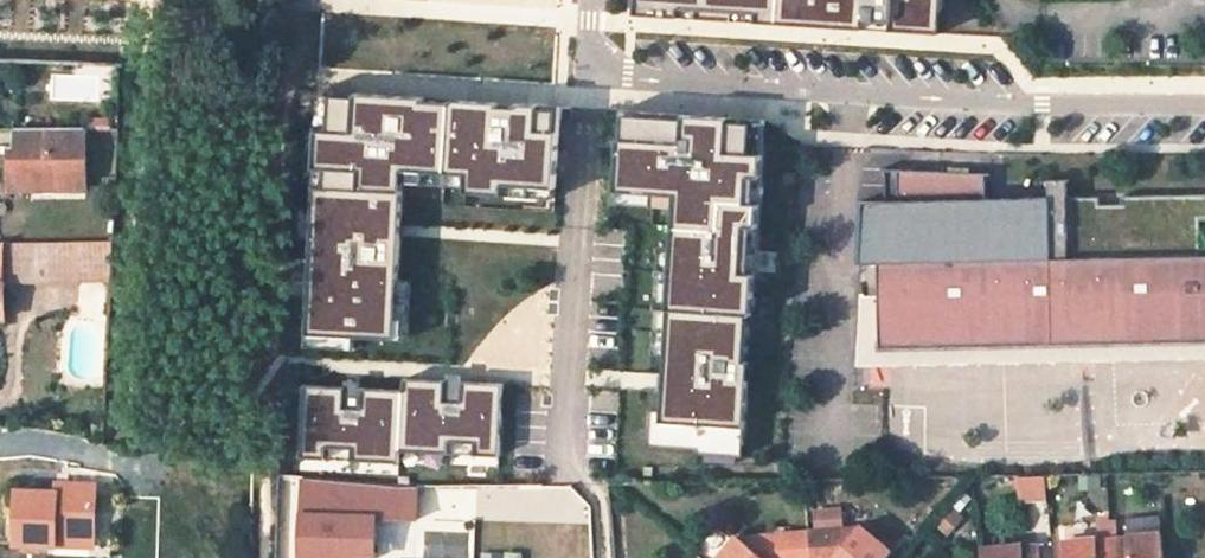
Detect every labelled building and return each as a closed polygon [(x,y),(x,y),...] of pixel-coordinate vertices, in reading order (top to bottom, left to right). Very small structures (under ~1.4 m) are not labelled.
[(636,14),(864,28),(865,20),(891,22),(891,30),(932,33),(933,9),(942,10),(942,0),(637,0),(636,14)] [(942,10),(933,9),(932,33),(940,33),(942,10)] [(891,22),(865,20),(864,28),(891,30),(891,22)] [(556,178),(561,107),(516,104),(516,109),(422,102),(423,98),(354,93),(354,97),(332,95),(329,131),(327,165),(324,227),(311,226),(306,335),(395,339),(402,170),(467,174),(466,193),(502,195),(503,185),(555,189),(556,178)] [(765,121),(620,111),(615,191),(653,193),(676,195),(675,206),(671,271),(668,310),(660,435),(697,437),(696,442),(744,445),(749,362),(745,361),(748,315),(752,315),(760,201),(765,121)] [(16,127),(17,147),(17,154),(10,154),(10,181),(60,181),(60,189),(84,189),(85,127),(16,127)] [(327,165),(329,131),(316,130),(311,226),(324,227),(327,165)] [(905,350),(1204,342),(1204,313),(1204,281),(1152,282),(1152,259),(1204,257),(1203,213),(1204,213),(1204,189),(1123,191),(1123,197),(1101,198),(1101,192),(1067,192),(1066,175),(1050,176),(1051,194),(988,195),(988,170),(901,173),(903,264),(955,263),(956,287),(904,288),(905,350)] [(60,189),(60,181),(10,181),(10,189),(60,189)] [(676,195),(653,193),(652,205),(675,206),(676,195)] [(5,242),(5,280),(111,278),(113,239),(5,242)] [(1152,259),(1152,282),(1204,281),(1204,313),(1204,257),(1152,259)] [(903,264),(883,265),(884,351),(905,350),(904,288),(956,287),(955,263),(903,264)] [(668,310),(671,271),(659,271),(656,309),(668,310)] [(325,447),(378,450),(377,462),(399,463),(399,451),(421,453),(422,441),(475,444),(474,455),(499,457),(503,385),(461,383),(459,415),(443,414),(444,381),(403,379),(402,391),(361,388),(359,421),(342,420),(344,388),(303,385),(299,458),(324,459),(325,447)] [(459,415),(461,383),(444,381),(443,414),(459,415)] [(359,421),(361,388),(344,388),(342,420),(359,421)] [(422,441),(421,453),(474,455),(475,444),(422,441)] [(324,459),(377,462),(378,450),(325,447),(324,459)] [(1025,499),(1048,499),(1046,475),(1024,475),(1025,499)] [(52,481),(52,494),(61,494),(61,482),(52,481)] [(287,557),(383,557),(384,523),(423,523),(424,483),(288,481),(287,557)] [(16,493),(14,543),(58,545),(59,531),(94,532),(96,483),(61,482),(61,494),(52,494),(16,493)] [(824,508),(825,526),(844,525),(843,507),(824,508)] [(1129,534),(1161,531),(1159,515),(1127,517),(1129,534)] [(891,548),(862,523),(844,525),(825,526),(808,527),(810,557),(883,557),(891,548)] [(808,527),(790,528),(792,557),(810,557),(808,527)] [(717,557),(792,557),(790,528),(737,533),(717,557)] [(94,532),(59,531),(58,545),(94,546),(94,532)] [(1161,531),(1129,534),(1113,535),(1115,557),(1163,557),(1161,531)] [(1113,535),(1063,540),(1064,557),(1115,557),(1113,535)] [(982,557),(1040,557),(1039,542),(982,547),(982,556),(982,557)]
